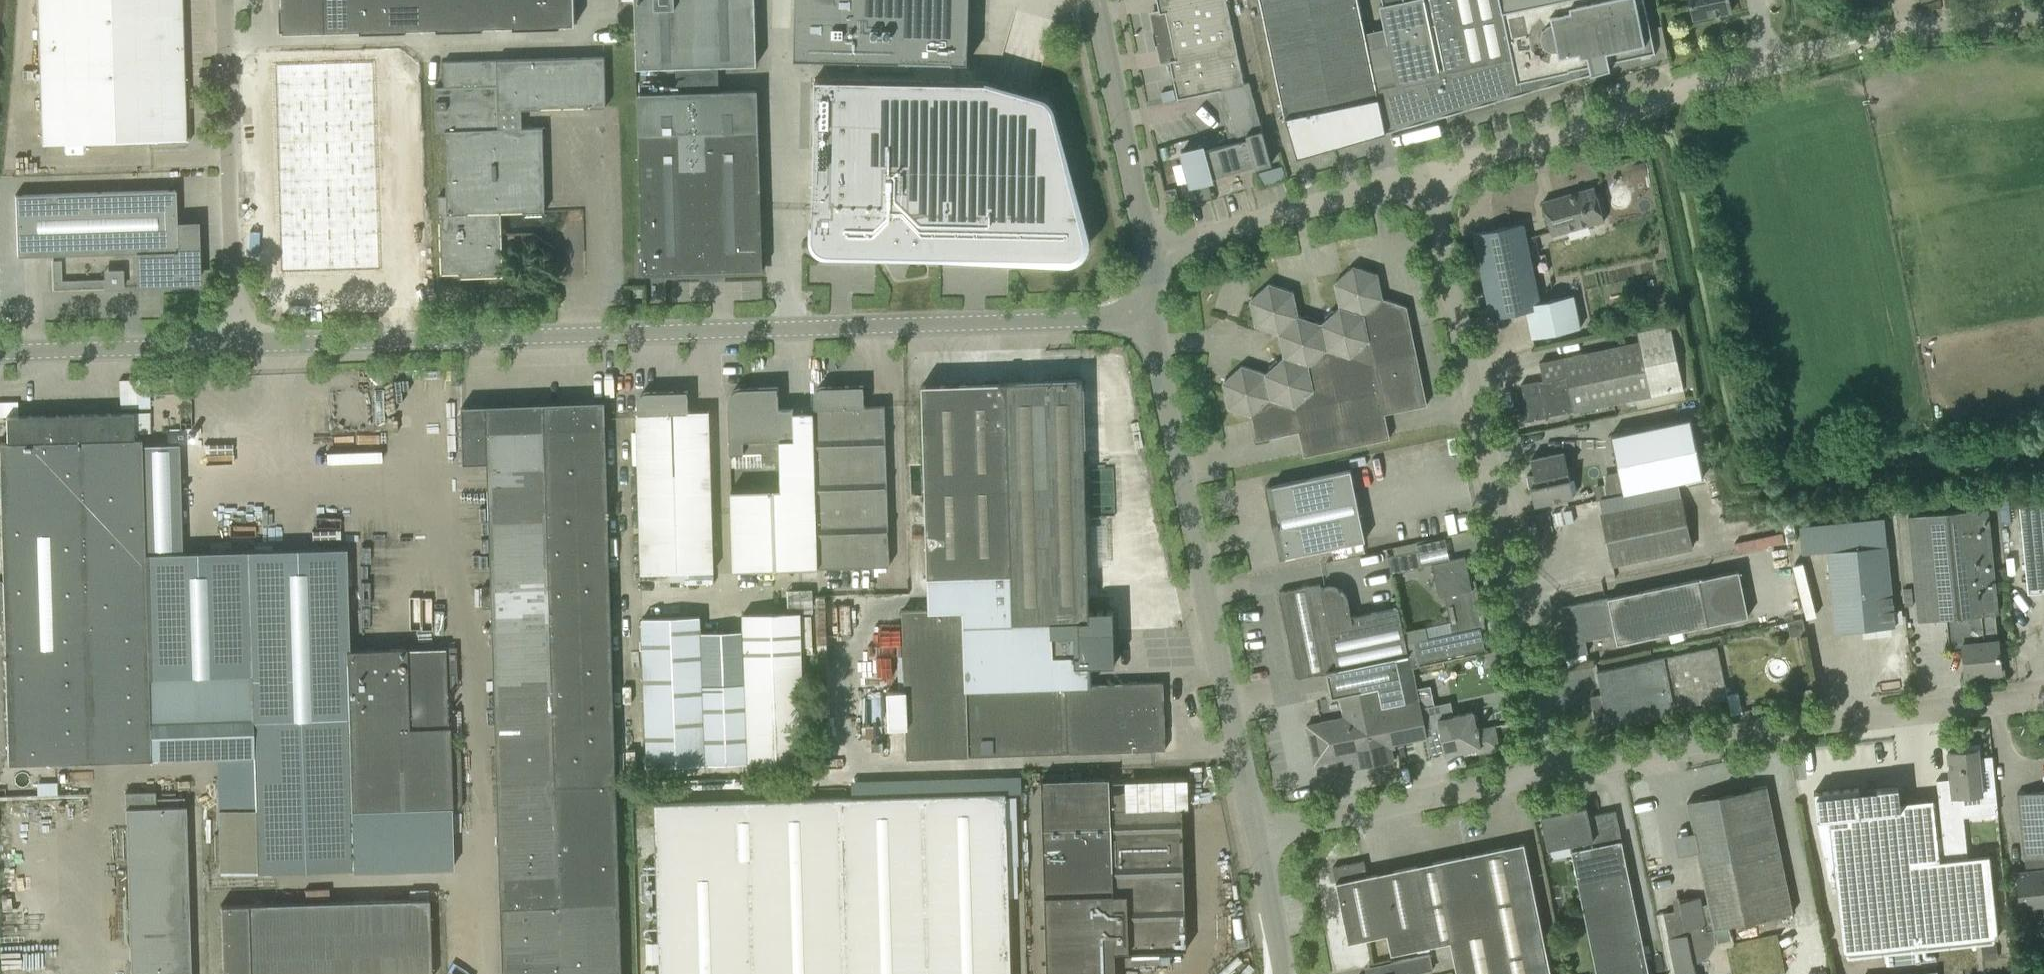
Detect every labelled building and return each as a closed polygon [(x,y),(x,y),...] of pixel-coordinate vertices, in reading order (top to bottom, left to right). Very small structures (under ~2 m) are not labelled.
[(40,123),(41,143),(148,140),(148,148),(184,147),(188,142),(187,76),(183,76),(181,0),(36,0),(40,123)] [(282,7),(280,7),(281,29),(283,29),(283,33),(325,31),(324,0),(282,0),(282,7)] [(325,31),(360,30),(361,32),(384,32),(383,0),(324,0),(325,31)] [(384,32),(407,31),(407,29),(422,29),(421,0),(383,0),(384,32)] [(422,29),(437,28),(437,30),(460,30),(459,0),(421,0),(422,29)] [(460,30),(484,29),(483,27),(498,27),(497,0),(459,0),(460,30)] [(498,27),(513,26),(513,28),(536,28),(536,0),(497,0),(498,27)] [(536,28),(560,27),(560,25),(575,25),(574,0),(536,0),(536,28)] [(755,0),(635,0),(636,68),(676,66),(718,65),(756,64),(755,0)] [(793,55),(968,59),(969,0),(794,0),(793,55)] [(1152,13),(1160,54),(1168,52),(1177,99),(1218,90),(1232,143),(1204,150),(1203,146),(1181,152),(1190,186),(1212,180),(1211,177),(1254,166),(1255,168),(1271,164),(1249,82),(1244,83),(1226,0),(1157,0),(1159,12),(1152,13)] [(1383,5),(1379,6),(1387,44),(1368,48),(1358,0),(1259,0),(1280,98),(1284,118),(1285,118),(1296,156),(1295,156),(1296,158),(1588,74),(1612,67),(1612,66),(1610,67),(1609,61),(1654,52),(1654,54),(1655,53),(1644,0),(1382,0),(1383,5)] [(1693,19),(1732,11),(1729,0),(1689,0),(1693,19)] [(444,61),(444,87),(435,87),(436,131),(445,131),(447,196),(438,196),(440,275),(503,273),(502,213),(544,212),(542,129),(522,129),(521,109),(606,107),(604,57),(444,61)] [(375,60),(324,62),(325,84),(375,82),(375,60)] [(324,62),(274,63),(274,85),(275,85),(325,84),(324,62)] [(1086,242),(1086,240),(1052,107),(1051,105),(1050,103),(1049,101),(1046,99),(1043,98),(985,81),(814,78),(811,239),(811,241),(812,244),(813,247),(814,249),(816,250),(819,252),(821,253),(824,254),(884,255),(901,247),(925,247),(927,256),(1071,259),(1075,258),(1076,258),(1078,257),(1080,256),(1082,254),(1084,252),(1085,250),(1086,247),(1086,245),(1086,242)] [(375,82),(325,84),(325,106),(375,104),(376,104),(375,82)] [(275,85),(274,85),(275,107),(325,106),(325,84),(275,85)] [(762,249),(758,130),(757,130),(757,110),(756,90),(719,91),(677,93),(638,94),(638,114),(639,134),(642,252),(639,252),(639,253),(640,253),(641,268),(643,268),(643,273),(648,273),(648,275),(658,274),(658,272),(707,271),(707,273),(758,271),(758,269),(763,269),(762,264),(765,264),(764,250),(765,249),(762,249)] [(375,104),(325,106),(326,127),(376,126),(377,126),(376,104),(375,104)] [(275,107),(275,129),(276,129),(326,127),(325,106),(275,107)] [(376,126),(326,127),(327,149),(377,147),(377,126),(376,126)] [(276,129),(275,129),(276,150),(277,150),(327,149),(326,127),(276,129)] [(377,147),(327,149),(327,170),(377,169),(378,169),(377,147)] [(277,150),(276,150),(277,172),(327,170),(327,149),(277,150)] [(1644,159),(1631,161),(1633,172),(1646,169),(1644,159)] [(377,169),(327,170),(328,192),(378,190),(378,169),(377,169)] [(277,172),(277,193),(278,193),(328,192),(327,170),(277,172)] [(1543,202),(1548,221),(1552,235),(1604,221),(1600,206),(1595,187),(1543,202)] [(1165,190),(1167,201),(1178,199),(1175,188),(1165,190)] [(14,195),(16,256),(137,253),(138,284),(196,282),(194,224),(175,225),(174,190),(14,195)] [(378,190),(328,192),(328,213),(379,212),(378,190)] [(278,193),(277,193),(278,215),(328,213),(328,192),(278,193)] [(379,212),(328,213),(329,235),(354,234),(379,234),(380,234),(379,212)] [(278,215),(279,237),(303,235),(304,236),(329,235),(328,213),(278,215)] [(1559,332),(1552,301),(1541,304),(1523,223),(1473,234),(1491,319),(1525,311),(1531,338),(1559,332)] [(354,234),(329,235),(330,271),(330,272),(355,271),(355,270),(354,234)] [(379,234),(354,234),(355,270),(355,271),(381,270),(380,234),(379,234)] [(304,272),(303,235),(279,237),(278,236),(279,272),(304,272)] [(329,235),(304,236),(305,272),(330,272),(330,271),(329,235)] [(1283,357),(1265,373),(1241,366),(1228,378),(1224,390),(1228,408),(1251,415),(1256,440),(1299,431),(1304,456),(1390,438),(1385,414),(1427,405),(1406,306),(1383,298),(1378,274),(1360,268),(1348,271),(1334,283),(1339,307),(1321,323),(1298,316),(1293,292),(1269,284),(1255,296),(1251,308),(1255,326),(1278,334),(1283,357)] [(1573,297),(1552,301),(1559,332),(1579,328),(1573,297)] [(1524,398),(1517,399),(1522,422),(1546,417),(1546,416),(1573,411),(1573,412),(1684,389),(1670,324),(1636,332),(1638,342),(1539,363),(1543,380),(1539,381),(1538,380),(1521,384),(1524,398)] [(120,379),(121,406),(149,405),(148,378),(120,379)] [(1089,618),(1086,548),(1082,380),(1007,382),(1007,381),(999,381),(999,382),(922,384),(928,611),(903,611),(907,759),(969,756),(967,688),(1091,684),(1091,665),(1114,664),(1113,630),(1089,630),(1089,618)] [(888,565),(885,426),(884,406),(864,406),(863,385),(821,386),(819,387),(816,389),(814,392),(814,394),(814,407),(814,408),(813,408),(817,567),(888,565)] [(817,567),(813,408),(811,409),(811,413),(793,412),(793,409),(778,409),(778,387),(748,388),(748,394),(746,394),(746,396),(740,396),(740,388),(738,388),(737,389),(736,389),(733,391),(732,391),(731,393),(730,395),(729,396),(728,399),(728,401),(728,403),(728,404),(729,453),(743,453),(743,446),(761,446),(761,462),(780,461),(780,488),(730,489),(732,569),(817,567)] [(713,571),(709,431),(708,411),(688,412),(687,391),(647,392),(644,392),(640,395),(638,398),(638,400),(638,412),(638,414),(642,573),(713,571)] [(605,422),(605,402),(462,406),(464,463),(487,462),(490,554),(491,586),(482,586),(483,608),(492,608),(495,687),(503,973),(621,973),(618,781),(605,422)] [(0,581),(0,624),(3,624),(7,763),(252,756),(251,721),(249,671),(146,674),(143,554),(140,458),(139,438),(132,439),(131,433),(149,433),(148,413),(131,413),(5,417),(5,443),(0,443),(0,531),(1,581),(0,581)] [(1691,418),(1611,435),(1623,494),(1703,477),(1691,418)] [(1526,476),(1529,488),(1530,488),(1534,505),(1573,497),(1564,452),(1530,459),(1534,474),(1526,476)] [(1324,549),(1365,540),(1351,470),(1309,479),(1309,478),(1265,487),(1270,512),(1276,511),(1285,557),(1324,549)] [(1605,483),(1594,485),(1597,500),(1608,497),(1605,483)] [(1602,513),(1612,565),(1632,561),(1692,549),(1681,497),(1621,509),(1602,513)] [(2027,591),(2043,589),(2043,500),(2019,503),(2027,591)] [(1979,673),(1980,677),(2003,675),(2002,664),(2000,664),(1998,641),(1983,642),(1980,614),(1997,613),(1987,508),(1908,515),(1918,620),(1946,618),(1949,650),(1962,649),(1965,675),(1979,673)] [(1884,517),(1799,525),(1802,553),(1827,551),(1833,612),(1835,632),(1895,626),(1893,606),(1887,545),(1884,517)] [(346,548),(143,554),(146,674),(249,671),(251,721),(252,756),(253,785),(217,786),(218,834),(213,834),(214,860),(218,860),(219,873),(352,869),(352,870),(439,868),(451,867),(449,808),(459,808),(457,768),(457,748),(446,747),(445,707),(445,687),(456,687),(455,647),(349,650),(346,548)] [(1387,556),(1391,573),(1422,567),(1418,550),(1387,556)] [(1425,626),(1407,630),(1412,654),(1414,664),(1418,663),(1484,649),(1480,628),(1485,627),(1483,618),(1484,618),(1483,612),(1482,612),(1477,587),(1472,588),(1465,556),(1432,563),(1438,596),(1444,595),(1452,632),(1428,638),(1425,626)] [(1559,626),(1565,657),(1588,653),(1585,640),(1615,634),(1617,643),(1747,617),(1738,572),(1699,580),(1699,579),(1608,598),(1608,597),(1561,607),(1565,625),(1559,626)] [(1412,654),(1407,630),(1403,631),(1398,607),(1351,616),(1348,601),(1348,600),(1347,599),(1347,598),(1347,597),(1346,597),(1346,596),(1346,595),(1345,594),(1344,593),(1344,592),(1343,592),(1343,591),(1342,591),(1342,590),(1341,590),(1340,589),(1339,588),(1338,588),(1337,588),(1337,587),(1336,587),(1335,587),(1334,586),(1333,586),(1332,586),(1331,586),(1330,586),(1329,586),(1328,586),(1327,586),(1326,586),(1321,588),(1320,583),(1298,588),(1278,592),(1296,678),(1316,673),(1326,671),(1331,696),(1339,694),(1379,686),(1382,704),(1419,697),(1412,667),(1419,666),(1418,663),(1414,664),(1412,654)] [(701,633),(700,617),(641,620),(647,767),(807,761),(801,613),(742,616),(743,631),(701,633)] [(1805,633),(1802,618),(1787,621),(1790,636),(1805,633)] [(1590,696),(1597,728),(1675,712),(1674,708),(1728,698),(1717,647),(1597,671),(1601,694),(1590,696)] [(1165,750),(1163,682),(1091,684),(967,688),(969,756),(1165,750)] [(1427,737),(1426,734),(1420,707),(1421,707),(1420,701),(1419,697),(1382,704),(1379,686),(1339,694),(1344,717),(1306,725),(1314,764),(1352,756),(1355,768),(1394,760),(1391,744),(1426,737),(1427,737)] [(1479,729),(1479,727),(1476,727),(1473,712),(1439,719),(1436,704),(1434,705),(1431,694),(1419,697),(1420,701),(1421,707),(1420,707),(1426,734),(1440,731),(1445,755),(1463,751),(1464,755),(1499,748),(1494,726),(1479,729)] [(1950,779),(1936,780),(1942,836),(1965,834),(1961,803),(1985,801),(1984,794),(1982,794),(1979,772),(1978,758),(1980,758),(1979,744),(1964,746),(1964,751),(1947,753),(1950,779)] [(1980,758),(1978,758),(1979,772),(1992,770),(1991,756),(1980,758)] [(1044,780),(1047,969),(1047,973),(1115,973),(1114,951),(1186,949),(1181,789),(1161,790),(1112,791),(1111,778),(1044,780)] [(1794,912),(1767,785),(1708,798),(1687,802),(1709,904),(1714,924),(1713,924),(1714,929),(1794,912)] [(1858,787),(1813,792),(1816,820),(1829,819),(1832,854),(1823,855),(1828,881),(1835,880),(1843,954),(1920,946),(1981,940),(1989,939),(1998,938),(1991,875),(1989,855),(1967,857),(1944,860),(1939,860),(1933,799),(1900,802),(1898,786),(1894,787),(1894,785),(1893,785),(1893,787),(1859,791),(1858,787)] [(2017,892),(2019,905),(2030,904),(2030,908),(2043,907),(2043,903),(2043,902),(2043,790),(2017,793),(2025,871),(2015,872),(2017,892)] [(653,803),(658,973),(1011,973),(1005,793),(653,803)] [(125,809),(130,973),(189,973),(185,808),(183,808),(183,800),(152,801),(152,794),(125,794),(125,809)] [(1589,819),(1586,806),(1541,816),(1545,835),(1548,850),(1570,845),(1597,973),(1650,973),(1619,830),(1615,810),(1594,815),(1595,818),(1589,819)] [(1965,838),(1942,841),(1944,860),(1967,857),(1965,838)] [(1443,943),(1450,942),(1457,973),(1551,973),(1524,843),(1426,863),(1443,943)] [(1391,954),(1443,943),(1426,863),(1367,875),(1364,860),(1332,867),(1348,943),(1387,935),(1391,954)] [(1709,904),(1702,906),(1700,898),(1680,902),(1681,910),(1664,914),(1677,973),(1696,973),(1692,956),(1697,955),(1699,954),(1700,954),(1702,952),(1704,951),(1706,948),(1707,946),(1708,945),(1709,942),(1709,941),(1709,939),(1709,938),(1706,926),(1713,924),(1714,924),(1709,904)] [(222,973),(429,973),(427,900),(219,907),(222,973)] [(1997,944),(1981,945),(1982,951),(1983,959),(1998,957),(1997,950),(1997,944)] [(1393,973),(1411,973),(1433,969),(1429,954),(1390,962),(1393,973)] [(1169,965),(1169,955),(1124,956),(1124,966),(1169,965)]
